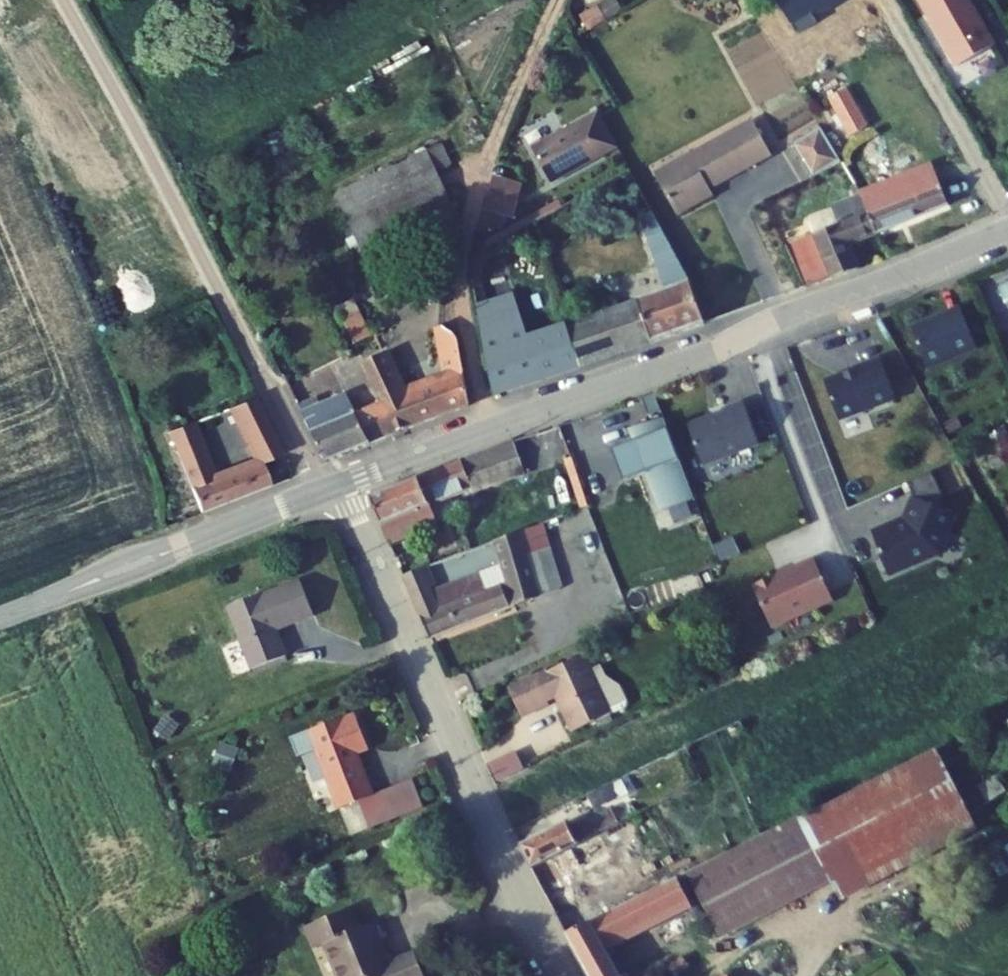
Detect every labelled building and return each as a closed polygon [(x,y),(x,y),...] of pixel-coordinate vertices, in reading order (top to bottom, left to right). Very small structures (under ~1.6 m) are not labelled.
[(616,0),(612,0),(599,7),(605,19),(621,10),(616,0)] [(958,66),(995,45),(969,0),(920,0),(958,66)] [(581,17),(587,29),(605,19),(599,7),(581,17)] [(867,127),(846,88),(830,97),(851,135),(867,127)] [(601,116),(599,111),(532,147),(550,181),(618,146),(601,116)] [(694,161),(658,181),(677,215),(713,195),(710,189),(771,155),(752,121),(691,155),(694,161)] [(843,163),(821,128),(794,144),(813,177),(843,163)] [(452,166),(442,144),(427,151),(437,172),(452,166)] [(437,172),(427,151),(335,195),(354,236),(358,244),(362,252),(363,251),(367,259),(385,250),(382,243),(454,209),(437,172)] [(691,155),(655,174),(658,181),(694,161),(691,155)] [(932,163),(907,173),(910,178),(931,212),(949,205),(932,163)] [(910,178),(907,173),(877,186),(879,191),(910,178)] [(877,186),(860,192),(861,195),(863,198),(877,234),(931,212),(910,178),(879,191),(877,186)] [(492,193),(520,205),(526,192),(498,180),(492,193)] [(850,187),(855,197),(861,195),(860,192),(856,185),(850,187)] [(492,193),(485,208),(512,221),(520,205),(492,193)] [(849,245),(877,234),(863,198),(861,195),(855,197),(832,206),(832,208),(810,216),(808,221),(813,234),(786,246),(805,288),(831,278),(859,269),(849,245)] [(653,213),(642,217),(668,290),(637,301),(567,326),(581,367),(652,342),(706,324),(690,282),(653,213)] [(358,244),(354,236),(347,239),(351,247),(358,244)] [(581,367),(567,326),(529,338),(515,295),(477,307),(493,392),(497,395),(581,367)] [(961,309),(911,330),(928,369),(977,348),(961,309)] [(355,342),(370,335),(360,311),(344,319),(355,342)] [(446,328),(443,327),(440,327),(449,377),(404,394),(385,353),(363,363),(382,403),(397,434),(465,408),(469,402),(459,343),(458,339),(456,337),(455,335),(453,333),(450,331),(446,328)] [(856,370),(826,381),(840,420),(896,399),(881,358),(855,368),(856,370)] [(788,399),(803,392),(794,371),(779,378),(788,399)] [(316,442),(327,463),(372,445),(356,413),(347,395),(322,405),(302,414),(316,442)] [(302,414),(322,405),(318,397),(298,405),(302,414)] [(243,430),(267,422),(255,399),(232,408),(243,430)] [(356,413),(372,445),(397,434),(382,403),(356,413)] [(724,413),(689,426),(702,461),(708,464),(760,444),(744,403),(723,410),(724,413)] [(694,499),(664,418),(632,428),(636,441),(632,443),(644,475),(648,473),(662,511),(694,499)] [(250,446),(275,437),(267,422),(243,430),(250,446)] [(275,437),(250,446),(258,463),(214,480),(191,424),(170,431),(203,512),(272,487),(262,463),(284,455),(275,437)] [(999,445),(1007,441),(1007,433),(1006,428),(994,433),(999,445)] [(381,525),(389,543),(437,524),(430,505),(472,489),(473,493),(526,474),(515,441),(491,449),(371,499),(381,525)] [(608,452),(620,484),(644,475),(632,443),(608,452)] [(589,506),(573,459),(566,462),(582,508),(589,506)] [(908,482),(915,498),(906,521),(895,526),(894,523),(872,533),(888,574),(929,556),(931,550),(942,555),(950,533),(946,531),(953,513),(938,507),(942,497),(931,472),(908,482)] [(529,557),(551,549),(543,523),(522,531),(494,541),(502,564),(481,573),(432,592),(430,586),(436,584),(428,565),(403,576),(430,639),(541,596),(529,557)] [(541,596),(561,590),(563,587),(551,549),(529,557),(541,596)] [(756,587),(754,588),(770,625),(811,607),(812,608),(833,599),(815,558),(795,567),(796,569),(775,579),(774,576),(755,584),(756,587)] [(254,669),(286,657),(287,656),(277,629),(314,615),(301,581),(229,609),(253,669),(254,669)] [(557,695),(574,732),(596,722),(611,715),(625,708),(626,702),(618,686),(605,677),(595,681),(590,670),(583,655),(509,690),(522,717),(549,704),(547,699),(557,695)] [(289,663),(286,657),(254,669),(256,676),(289,663)] [(605,677),(599,665),(590,670),(595,681),(605,677)] [(154,730),(169,741),(181,725),(166,714),(154,730)] [(369,749),(356,715),(311,732),(310,731),(293,737),(299,754),(316,747),(339,808),(341,808),(359,801),(369,828),(391,820),(380,793),(373,795),(357,753),(369,749)] [(596,722),(598,727),(613,720),(611,715),(596,722)] [(576,801),(686,747),(687,747),(678,729),(601,765),(580,776),(579,774),(564,781),(576,801)] [(213,766),(231,772),(240,750),(221,743),(213,766)] [(778,855),(802,895),(831,880),(842,903),(978,831),(936,751),(800,821),(798,817),(764,834),(777,856),(778,855)] [(516,753),(489,765),(498,782),(524,770),(516,753)] [(618,800),(631,794),(624,779),(610,786),(618,800)] [(413,781),(380,793),(391,820),(423,808),(413,781)] [(359,801),(341,808),(351,835),(369,828),(359,801)] [(597,834),(619,823),(612,809),(571,830),(566,823),(521,845),(531,869),(556,856),(597,834)] [(719,938),(802,895),(778,855),(777,856),(764,834),(751,841),(686,873),(719,938)] [(546,895),(570,884),(567,877),(556,856),(531,869),(546,895)] [(609,957),(614,955),(609,946),(691,905),(678,878),(591,922),(566,934),(589,975),(619,975),(609,957)] [(306,926),(316,949),(326,944),(339,975),(425,975),(416,954),(389,965),(380,942),(386,939),(378,920),(360,928),(352,908),(306,926)]
